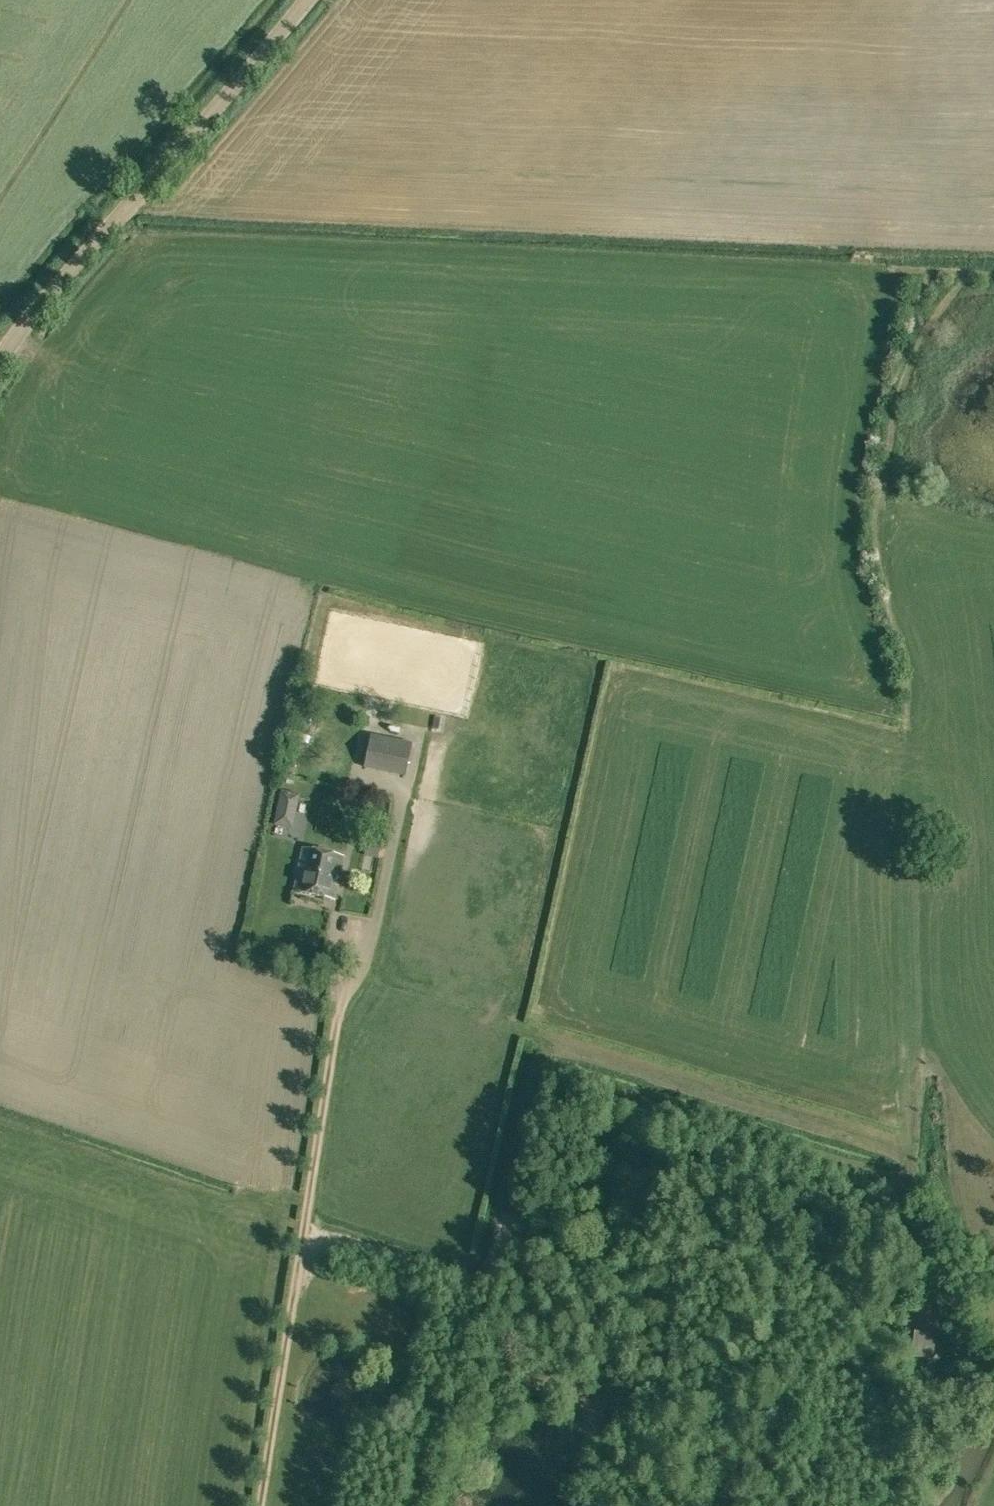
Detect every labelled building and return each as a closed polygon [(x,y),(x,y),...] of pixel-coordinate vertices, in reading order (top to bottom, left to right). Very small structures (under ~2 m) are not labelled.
[(413,744),(372,735),(368,755),(409,763),(413,744)] [(298,797),(282,794),(275,825),(290,828),(298,797)] [(377,858),(380,844),(367,842),(365,856),(377,858)] [(294,891),(334,900),(342,856),(303,848),(294,891)] [(911,1356),(932,1359),(936,1334),(914,1331),(911,1356)]
